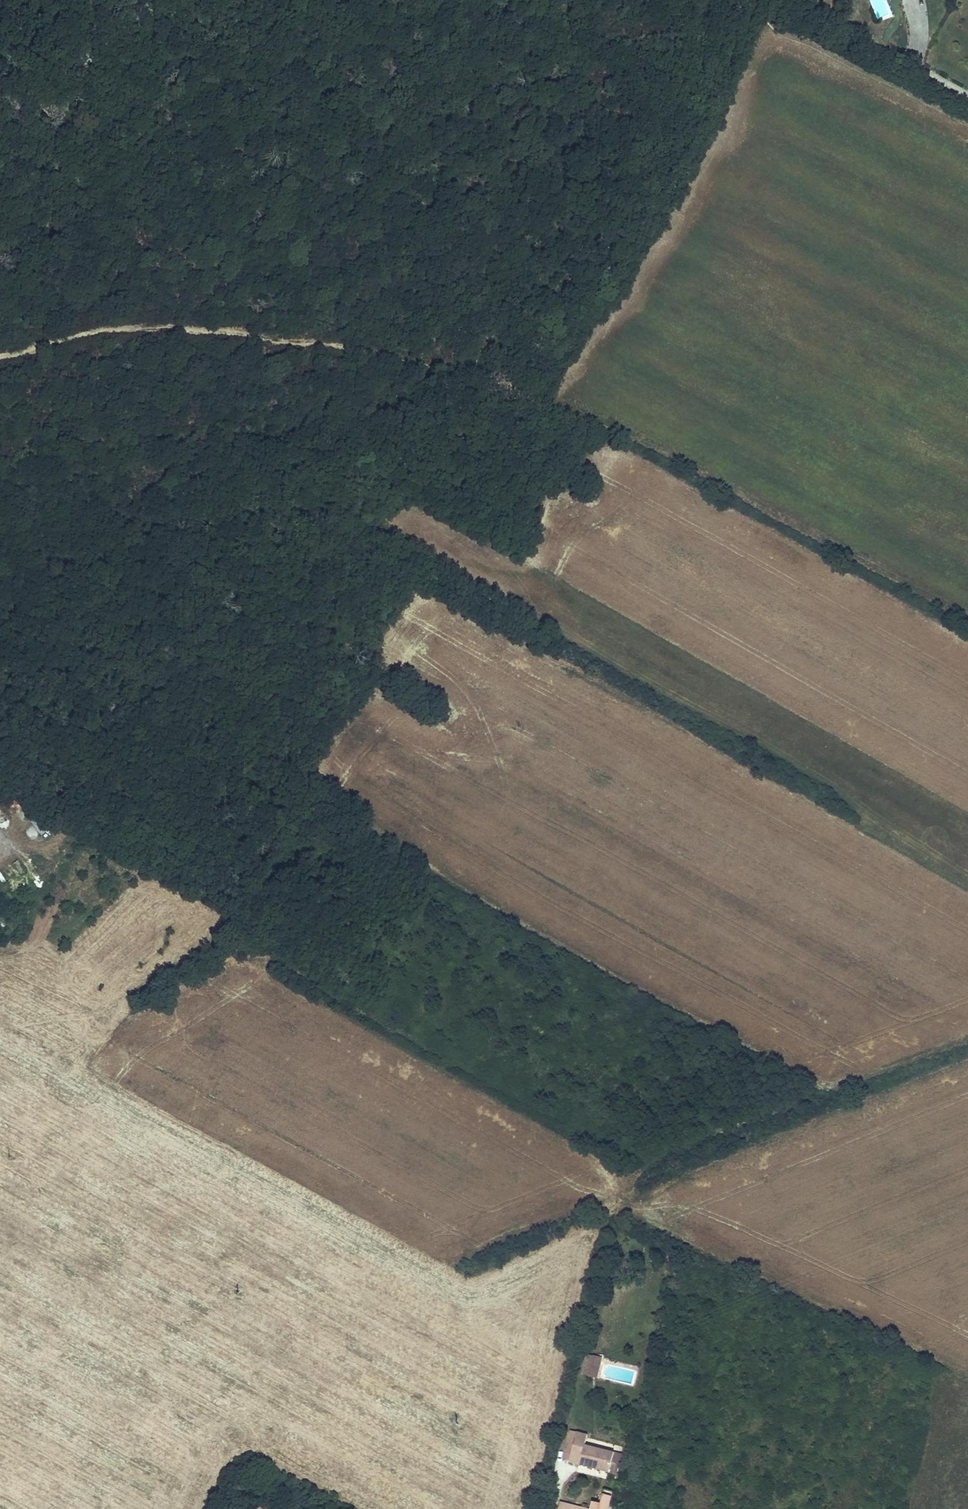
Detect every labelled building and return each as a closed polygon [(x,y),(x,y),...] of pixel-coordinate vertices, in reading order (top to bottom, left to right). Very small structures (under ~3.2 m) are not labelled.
[(890,17),(884,0),(869,0),(876,21),(890,17)] [(42,823),(35,824),(36,834),(44,833),(42,823)] [(602,1362),(593,1360),(588,1376),(597,1379),(602,1362)] [(569,1431),(563,1458),(570,1460),(577,1433),(569,1431)] [(588,1436),(577,1433),(570,1460),(570,1462),(592,1468),(593,1464),(598,1465),(597,1469),(609,1472),(613,1453),(585,1446),(588,1436)] [(620,1455),(613,1453),(609,1472),(616,1474),(620,1455)] [(611,1490),(604,1488),(600,1503),(598,1503),(596,1507),(590,1506),(590,1508),(606,1508),(611,1490)]
